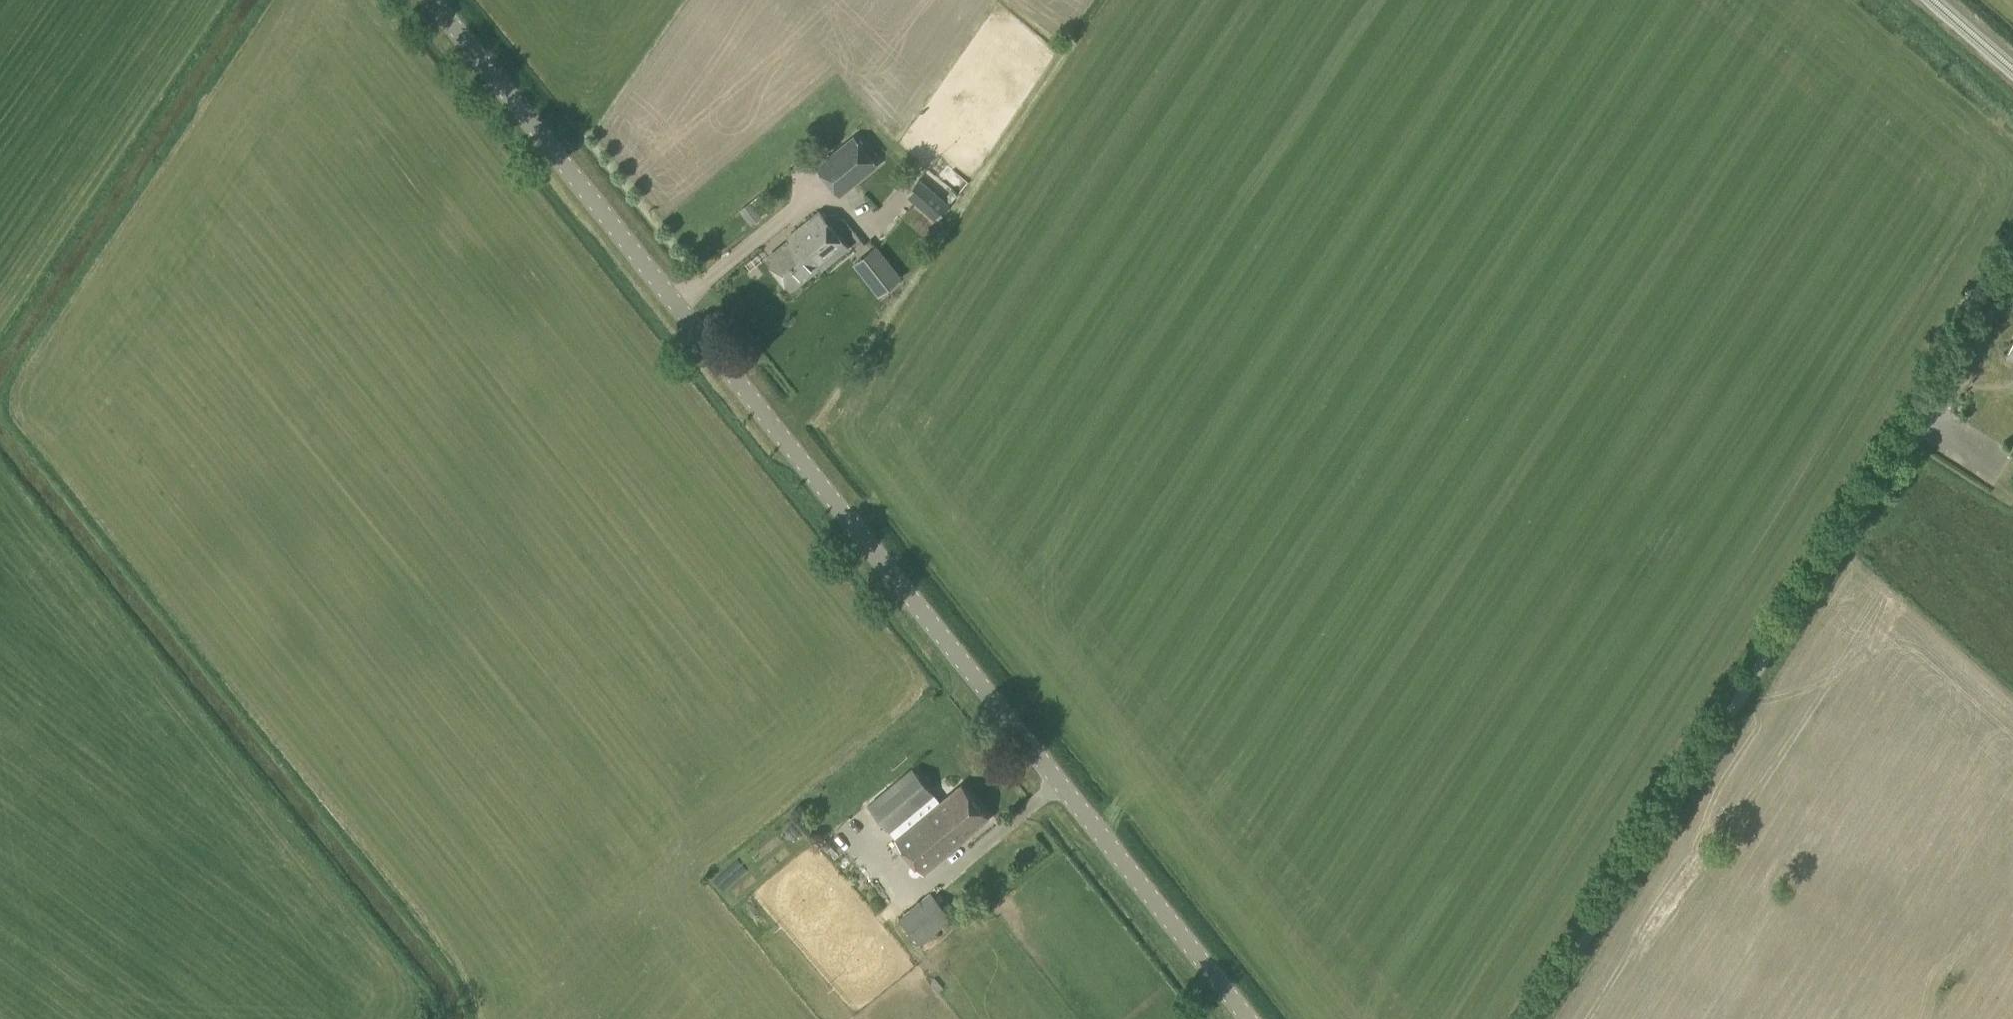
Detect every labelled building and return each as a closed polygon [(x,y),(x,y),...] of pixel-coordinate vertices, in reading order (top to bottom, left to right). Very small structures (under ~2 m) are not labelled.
[(816,167),(838,195),(876,165),(854,137),(816,167)] [(919,178),(906,193),(938,219),(950,204),(919,178)] [(750,202),(739,210),(745,217),(755,209),(754,208),(750,202)] [(787,237),(789,239),(766,257),(792,290),(815,272),(816,274),(849,249),(819,211),(787,237)] [(884,291),(900,277),(885,258),(868,272),(884,291)] [(896,839),(897,838),(924,870),(988,817),(961,785),(941,802),(935,795),(912,767),(867,804),(890,832),(891,832),(896,839)] [(922,945),(952,918),(931,891),(899,918),(922,945)]
